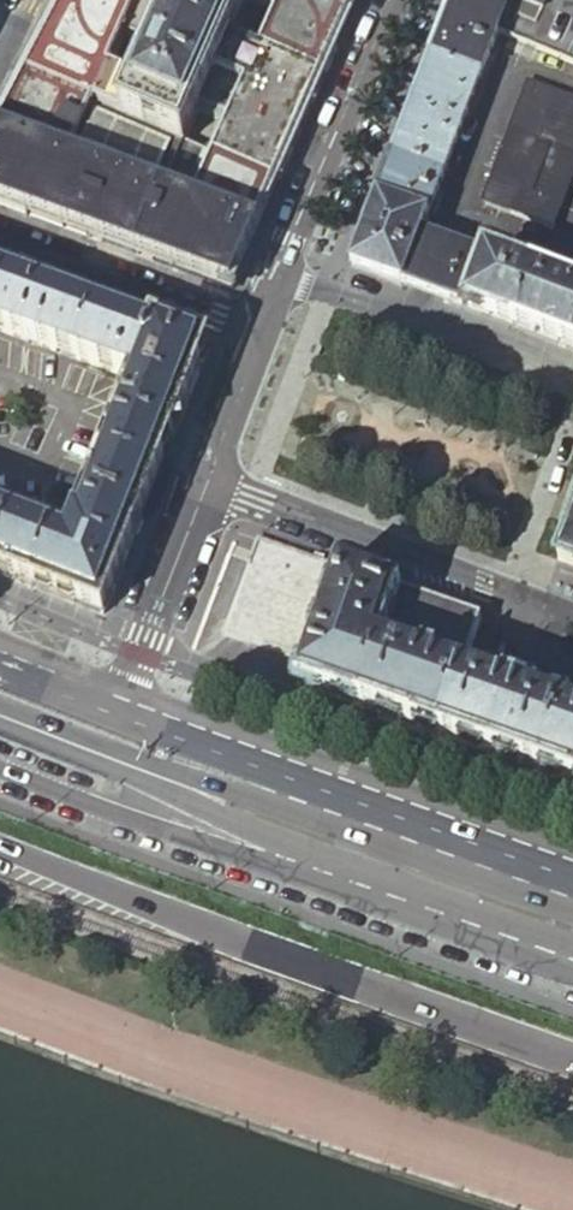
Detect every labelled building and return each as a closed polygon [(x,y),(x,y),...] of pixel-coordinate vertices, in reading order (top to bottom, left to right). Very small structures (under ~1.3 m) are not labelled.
[(199,107),(226,119),(211,155),(278,184),(324,79),(342,38),(359,0),(248,0),(273,11),(257,47),(231,35),(246,0),(59,0),(23,69),(22,72),(183,143),(199,107)] [(496,28),(572,61),(572,0),(450,0),(446,9),(496,28)] [(446,9),(428,56),(478,75),(496,28),(446,9)] [(391,158),(440,177),(478,75),(428,56),(391,158)] [(22,72),(0,113),(0,205),(137,256),(159,195),(161,191),(183,143),(22,72)] [(520,100),(555,114),(562,95),(527,82),(520,100)] [(555,114),(572,121),(572,99),(562,95),(555,114)] [(548,131),(555,114),(520,100),(513,117),(548,131)] [(555,114),(548,131),(572,141),(572,121),(555,114)] [(513,117),(506,136),(541,149),(548,131),(513,117)] [(572,161),(572,141),(548,131),(541,149),(572,161)] [(490,179),(518,190),(509,213),(551,229),(572,170),(572,161),(541,149),(506,136),(490,179)] [(260,224),(278,184),(211,155),(190,202),(161,191),(159,195),(137,256),(232,291),(260,224)] [(376,197),(426,216),(440,177),(391,158),(376,197)] [(518,190),(490,179),(481,202),(509,213),(518,190)] [(400,284),(419,233),(426,216),(376,197),(350,265),(400,284)] [(400,284),(444,301),(463,250),(419,233),(400,284)] [(467,309),(486,259),(463,250),(444,301),(467,309)] [(486,259),(467,309),(572,349),(572,291),(486,259)] [(8,271),(0,268),(0,292),(8,271)] [(0,292),(0,333),(54,353),(65,326),(69,327),(80,298),(8,271),(0,292)] [(76,361),(97,304),(80,298),(69,327),(65,326),(54,353),(76,361)] [(209,346),(97,304),(76,361),(131,381),(84,498),(140,520),(209,346)] [(103,615),(140,520),(84,498),(68,537),(54,532),(33,588),(103,615)] [(555,561),(572,568),(572,499),(559,536),(564,538),(555,561)] [(16,511),(0,505),(0,553),(14,516),(16,511)] [(14,516),(0,553),(0,575),(33,588),(54,532),(14,516)] [(438,736),(461,671),(480,620),(337,569),(296,686),(438,736)] [(562,707),(461,671),(438,736),(538,772),(562,707)] [(562,707),(538,772),(572,785),(572,711),(562,707)]
